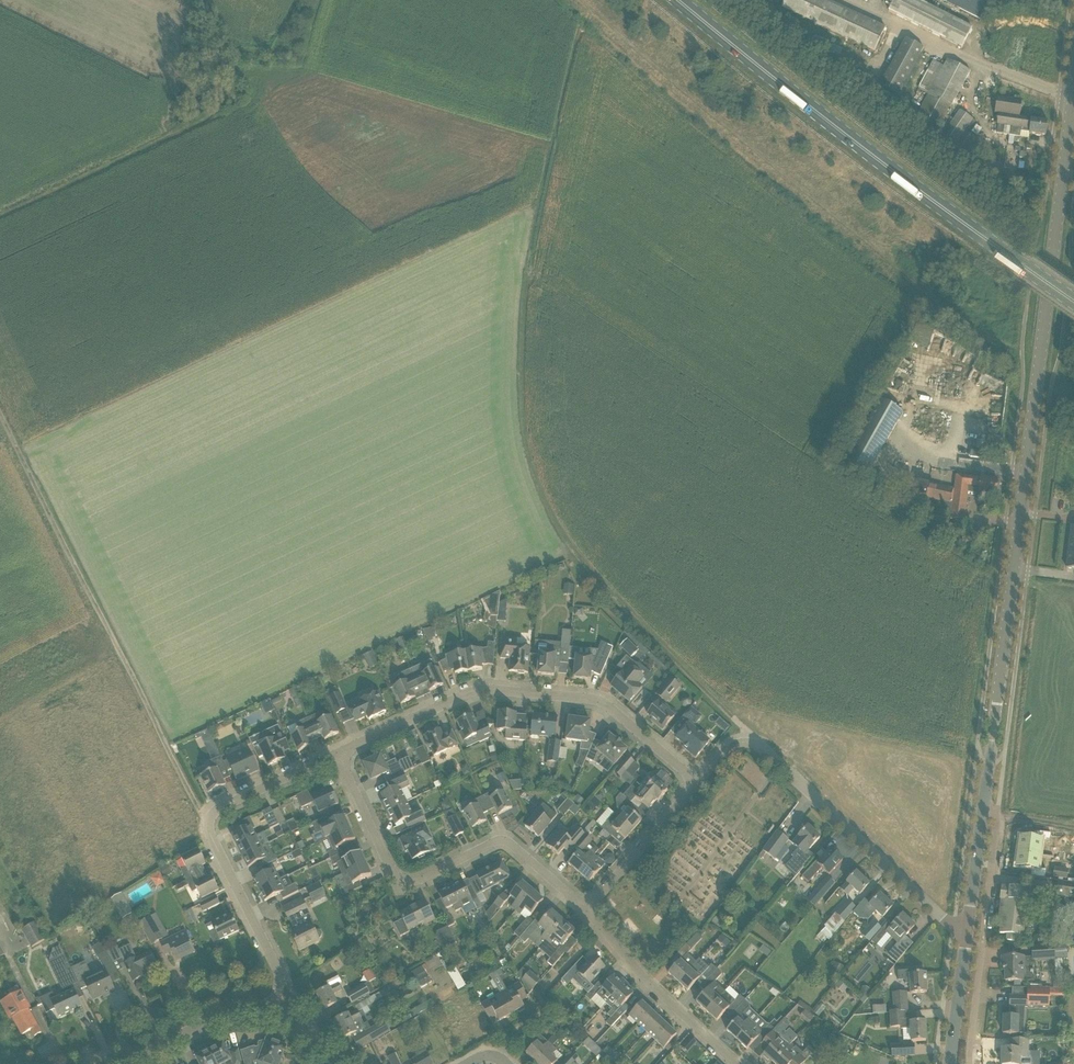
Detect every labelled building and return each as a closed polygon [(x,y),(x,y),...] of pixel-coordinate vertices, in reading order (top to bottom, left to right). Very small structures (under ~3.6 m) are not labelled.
[(782,8),(875,52),(883,35),(887,37),(891,30),(827,0),(786,0),(782,8)] [(971,29),(913,0),(895,0),(888,13),(961,49),(971,29)] [(985,0),(942,0),(977,17),(985,0)] [(880,86),(897,96),(900,98),(923,57),(919,55),(923,50),(906,40),(880,86)] [(970,72),(951,62),(946,60),(943,66),(934,61),(918,90),(928,95),(915,120),(937,132),(951,106),(952,107),(970,72)] [(997,97),(995,114),(998,114),(997,125),(996,133),(1028,138),(1029,133),(1034,133),(1045,135),(1047,121),(1019,117),(1021,100),(1011,99),(1009,98),(997,97)] [(941,138),(954,147),(974,119),(961,110),(941,138)] [(902,413),(880,400),(844,463),(866,476),(902,413)] [(919,482),(916,495),(945,501),(945,502),(944,507),(943,510),(952,511),(951,519),(963,521),(967,492),(996,496),(998,480),(957,475),(955,489),(919,482)] [(956,526),(948,525),(949,519),(937,517),(935,537),(947,538),(947,535),(955,536),(956,526)] [(968,534),(961,536),(963,543),(970,541),(968,534)] [(564,584),(564,594),(574,595),(575,585),(564,584)] [(483,602),(490,617),(497,618),(498,603),(500,603),(501,594),(483,602)] [(498,603),(497,618),(497,621),(506,622),(508,600),(506,600),(500,603),(498,603)] [(432,628),(423,630),(427,639),(433,638),(432,628)] [(538,668),(537,674),(541,674),(554,675),(554,668),(559,668),(560,663),(568,664),(568,660),(569,653),(570,648),(570,643),(571,631),(562,631),(561,643),(561,644),(561,649),(554,648),(553,648),(552,649),(551,649),(551,650),(550,650),(550,651),(549,651),(549,652),(540,651),(539,655),(539,657),(538,668)] [(403,637),(397,640),(402,652),(408,649),(403,637)] [(627,639),(620,646),(625,651),(632,644),(627,639)] [(510,659),(509,671),(517,672),(519,673),(523,674),(525,673),(527,673),(528,662),(530,648),(516,647),(517,641),(502,640),(501,647),(500,658),(510,659)] [(465,652),(468,672),(482,670),(481,666),(484,666),(484,665),(487,665),(488,657),(494,657),(495,646),(495,643),(488,642),(487,648),(465,652)] [(575,667),(574,677),(590,679),(591,672),(593,673),(600,676),(605,666),(610,654),(613,648),(602,643),(599,649),(598,651),(596,656),(592,656),(576,654),(575,660),(575,667)] [(364,654),(370,668),(378,664),(372,650),(364,654)] [(455,674),(468,672),(465,652),(445,655),(446,659),(440,662),(444,672),(451,671),(454,671),(455,674)] [(611,686),(618,692),(619,692),(622,694),(622,695),(629,701),(636,693),(642,687),(637,683),(643,677),(631,666),(634,662),(626,656),(624,659),(617,667),(623,672),(611,686)] [(424,663),(411,669),(421,692),(425,690),(428,688),(429,691),(443,685),(439,675),(435,667),(427,671),(424,663)] [(421,692),(411,669),(397,675),(401,683),(393,687),(401,704),(415,698),(414,695),(421,692)] [(680,686),(670,677),(656,694),(666,702),(680,686)] [(347,709),(339,693),(336,687),(327,691),(330,697),(329,697),(337,713),(347,709)] [(294,688),(290,690),(297,707),(301,705),(294,688)] [(376,715),(376,716),(378,715),(379,715),(384,714),(384,712),(386,711),(381,702),(384,701),(380,692),(348,706),(350,711),(355,721),(367,715),(369,719),(372,717),(372,716),(376,715)] [(262,709),(272,704),(269,699),(260,703),(262,709)] [(647,714),(653,719),(656,722),(655,723),(663,730),(674,716),(667,710),(669,709),(659,700),(647,714)] [(678,722),(685,727),(676,738),(688,749),(687,751),(695,758),(710,741),(692,726),(694,723),(695,724),(701,717),(690,707),(678,722)] [(498,712),(497,731),(506,732),(505,740),(526,741),(527,726),(526,726),(526,728),(519,727),(519,725),(517,723),(515,723),(516,713),(498,712)] [(319,713),(307,718),(315,734),(317,739),(323,736),(325,740),(339,733),(331,716),(322,720),(319,713)] [(477,725),(472,714),(457,722),(461,732),(459,733),(463,742),(476,736),(479,742),(491,737),(487,720),(477,725)] [(531,726),(531,734),(539,734),(539,736),(556,737),(557,728),(558,717),(543,716),(541,714),(535,714),(534,715),(533,715),(531,726)] [(299,730),(290,734),(294,742),(298,752),(312,745),(311,742),(308,737),(315,734),(307,718),(296,723),(299,730)] [(589,751),(594,740),(596,735),(589,732),(590,721),(569,718),(566,741),(582,743),(581,750),(579,758),(576,765),(582,768),(585,761),(586,759),(589,751)] [(278,725),(249,739),(253,748),(258,758),(263,755),(268,766),(285,758),(284,756),(282,752),(289,749),(282,733),(278,725)] [(198,734),(193,737),(195,740),(200,738),(201,738),(204,742),(212,738),(208,730),(198,734)] [(430,752),(431,751),(434,756),(448,749),(458,744),(452,730),(442,735),(439,730),(425,736),(428,744),(427,744),(430,752)] [(602,744),(594,740),(589,751),(586,759),(596,764),(602,756),(613,766),(627,750),(609,735),(602,744)] [(558,763),(561,742),(550,740),(547,762),(558,763)] [(422,765),(431,761),(424,746),(415,750),(422,765)] [(223,762),(228,771),(232,769),(237,780),(258,770),(249,749),(227,759),(227,760),(223,762)] [(471,752),(465,756),(470,767),(479,763),(477,759),(476,759),(475,758),(474,758),(474,757),(473,757),(473,756),(472,755),(472,754),(471,754),(471,753),(471,752)] [(228,772),(228,771),(223,762),(221,756),(208,762),(210,766),(207,767),(209,772),(201,776),(209,793),(225,786),(219,772),(226,769),(227,772),(228,772)] [(380,756),(364,764),(371,780),(383,775),(386,782),(402,774),(404,773),(413,769),(408,757),(398,762),(399,762),(397,763),(395,759),(384,764),(380,756)] [(628,756),(620,766),(626,771),(633,777),(640,768),(640,766),(628,756)] [(463,766),(462,770),(465,776),(470,773),(466,765),(463,766)] [(620,766),(615,772),(620,777),(626,771),(620,766)] [(657,799),(656,799),(658,801),(659,800),(667,791),(659,784),(666,775),(661,771),(654,779),(649,775),(642,783),(641,784),(644,787),(643,787),(657,799)] [(402,774),(386,782),(390,790),(381,794),(384,801),(381,802),(386,811),(406,801),(401,790),(410,786),(404,773),(402,774)] [(504,773),(497,776),(500,782),(507,778),(504,773)] [(523,780),(510,781),(514,791),(522,790),(523,780)] [(623,796),(626,798),(638,808),(642,812),(646,807),(648,809),(656,799),(657,799),(643,787),(644,787),(641,784),(636,781),(632,786),(623,796)] [(318,813),(338,803),(331,788),(314,795),(310,788),(296,795),(301,807),(313,802),(318,813)] [(492,792),(481,797),(489,811),(495,808),(498,815),(512,808),(503,791),(494,796),(492,792)] [(599,791),(595,796),(599,800),(600,801),(603,798),(602,793),(599,791)] [(638,808),(623,796),(620,794),(616,799),(617,808),(619,810),(615,814),(633,830),(641,820),(633,813),(638,808)] [(578,795),(573,801),(580,807),(585,801),(578,795)] [(483,814),(489,811),(481,797),(471,802),(473,806),(464,811),(467,818),(472,828),(486,821),(483,814)] [(592,797),(585,805),(591,811),(599,802),(592,797)] [(569,810),(574,804),(568,798),(557,811),(564,816),(569,810)] [(408,830),(410,829),(424,822),(426,821),(420,808),(411,813),(406,801),(386,811),(390,820),(392,819),(395,825),(404,821),(408,830)] [(444,801),(441,809),(447,811),(452,809),(450,803),(444,801)] [(574,804),(569,810),(575,815),(580,809),(574,804)] [(609,807),(596,821),(602,826),(615,812),(609,807)] [(264,811),(262,812),(270,829),(272,828),(279,824),(271,808),(264,811)] [(538,837),(557,815),(550,810),(545,817),(538,811),(524,826),(531,832),(532,832),(538,837)] [(611,836),(613,838),(617,833),(625,839),(633,830),(614,813),(612,816),(606,822),(601,827),(611,836)] [(327,837),(349,827),(346,821),(344,815),(341,816),(326,823),(323,817),(311,823),(316,834),(322,831),(325,838),(327,837)] [(455,816),(447,820),(455,837),(464,832),(459,823),(455,816)] [(294,818),(287,821),(292,831),(298,828),(294,818)] [(583,833),(585,835),(595,823),(593,821),(586,829),(583,833)] [(408,851),(412,860),(418,858),(419,860),(425,857),(424,855),(429,852),(425,843),(432,839),(429,833),(426,827),(424,822),(410,829),(413,833),(399,839),(403,847),(405,852),(408,851)] [(250,825),(231,834),(237,845),(256,836),(250,825)] [(354,839),(349,827),(327,837),(332,849),(327,852),(330,858),(342,852),(339,846),(354,839)] [(575,846),(585,835),(576,827),(567,837),(559,830),(546,845),(558,855),(563,849),(569,854),(575,846)] [(800,851),(793,857),(803,866),(810,860),(813,856),(808,850),(810,848),(820,838),(808,827),(792,844),(800,851)] [(774,859),(789,839),(777,831),(763,851),(774,859)] [(1018,848),(1018,852),(1020,852),(1043,855),(1045,842),(1050,842),(1051,833),(1036,831),(1035,839),(1020,837),(1018,848)] [(575,856),(568,864),(579,873),(594,855),(599,849),(591,843),(593,841),(591,839),(585,835),(575,846),(580,850),(575,856)] [(256,836),(237,845),(242,856),(261,847),(265,844),(263,841),(259,843),(256,836)] [(613,838),(611,836),(606,841),(608,843),(617,850),(621,845),(613,838)] [(261,847),(242,856),(248,867),(266,857),(261,847)] [(839,856),(831,848),(818,863),(816,862),(802,877),(808,883),(822,868),(829,875),(842,861),(838,857),(839,856)] [(298,849),(292,853),(295,858),(301,855),(298,849)] [(342,852),(330,858),(333,865),(337,863),(342,874),(365,863),(360,851),(351,855),(348,849),(342,852)] [(182,869),(181,870),(187,881),(202,873),(199,867),(202,865),(205,864),(199,850),(189,855),(182,859),(186,867),(182,869)] [(1017,856),(1016,867),(1031,869),(1030,876),(1045,878),(1046,869),(1041,869),(1043,855),(1020,852),(1018,852),(1017,856)] [(273,854),(266,857),(269,863),(277,859),(275,854),(273,855),(273,854)] [(596,858),(594,855),(579,873),(589,882),(604,865),(596,858)] [(469,882),(471,885),(476,895),(485,891),(484,888),(493,884),(493,885),(510,877),(506,868),(505,869),(502,862),(492,867),(492,868),(489,869),(488,867),(476,874),(478,878),(469,882)] [(365,863),(342,874),(347,886),(344,888),(346,894),(362,887),(359,881),(371,875),(365,863)] [(167,865),(159,869),(162,874),(169,869),(167,865)] [(254,879),(259,890),(280,879),(275,868),(254,879)] [(1054,868),(1053,877),(1067,879),(1068,870),(1054,868)] [(853,888),(860,894),(869,884),(856,872),(841,888),(847,894),(853,888)] [(202,873),(187,881),(188,885),(192,892),(197,890),(201,898),(218,890),(212,876),(205,880),(202,873)] [(280,879),(259,890),(265,901),(280,893),(283,899),(299,891),(295,884),(292,886),(287,876),(280,879)] [(827,877),(807,900),(814,906),(834,883),(827,877)] [(187,881),(176,886),(178,890),(184,888),(183,887),(188,885),(187,881)] [(1059,881),(1057,896),(1073,898),(1073,883),(1059,881)] [(318,882),(306,888),(310,895),(322,890),(318,882)] [(478,899),(476,895),(471,885),(466,888),(462,882),(450,888),(461,909),(465,915),(477,909),(477,910),(483,908),(481,905),(478,899)] [(515,911),(533,891),(522,882),(510,896),(516,901),(511,907),(515,911)] [(1032,891),(1022,890),(1020,888),(1017,887),(1014,887),(1012,888),(1002,887),(1000,899),(1001,899),(998,927),(1000,927),(1000,933),(1007,934),(1007,940),(1013,941),(1014,941),(1015,935),(1023,936),(1027,906),(1034,907),(1034,906),(1038,907),(1040,892),(1035,892),(1035,891),(1032,891)] [(461,909),(450,888),(438,894),(443,904),(446,909),(453,905),(456,912),(461,909)] [(324,891),(311,898),(313,904),(327,897),(324,891)] [(543,900),(533,891),(515,911),(520,915),(525,909),(531,914),(543,900)] [(134,913),(122,892),(111,899),(123,920),(134,913)] [(500,910),(509,899),(503,894),(494,905),(500,910)] [(865,899),(855,910),(861,915),(865,913),(870,918),(875,912),(882,918),(893,906),(892,906),(892,905),(893,904),(888,899),(887,901),(880,895),(881,894),(880,894),(870,904),(865,899)] [(216,896),(206,901),(200,904),(204,912),(220,904),(216,896)] [(293,903),(283,908),(297,934),(293,936),(300,950),(310,945),(318,941),(320,940),(321,938),(322,937),(322,936),(322,934),(321,932),(320,931),(319,931),(317,930),(315,931),(313,932),(310,924),(309,924),(303,910),(307,908),(302,899),(293,903)] [(857,908),(848,900),(824,926),(826,927),(821,932),(829,940),(845,922),(844,921),(857,908)] [(410,908),(399,914),(402,919),(394,924),(400,937),(409,932),(409,930),(426,921),(427,923),(434,919),(430,910),(425,901),(415,905),(416,906),(411,909),(410,908)] [(485,904),(481,905),(483,908),(486,913),(491,907),(489,904),(485,904)] [(191,910),(185,913),(191,925),(197,922),(191,910)] [(534,922),(533,922),(519,938),(525,943),(535,932),(541,938),(545,941),(563,922),(551,911),(544,920),(539,925),(535,921),(534,922)] [(448,912),(442,915),(448,927),(454,924),(448,912)] [(231,914),(221,919),(212,923),(220,940),(239,931),(231,914)] [(914,926),(913,925),(914,923),(911,920),(909,921),(902,915),(895,923),(893,925),(889,921),(882,928),(870,942),(875,947),(887,934),(898,944),(905,936),(914,926)] [(142,930),(148,939),(152,946),(164,939),(151,916),(139,924),(142,930)] [(715,916),(711,922),(719,928),(723,922),(715,916)] [(528,918),(514,933),(519,938),(533,922),(528,918)] [(870,942),(882,928),(873,920),(861,934),(870,942)] [(36,922),(21,930),(32,948),(46,940),(36,922)] [(563,922),(545,941),(557,951),(547,962),(552,967),(565,952),(562,950),(565,947),(563,945),(574,932),(563,922)] [(448,926),(441,930),(449,946),(456,943),(448,926)] [(142,930),(136,933),(141,942),(148,939),(142,930)] [(195,952),(184,930),(160,942),(163,948),(165,954),(172,951),(176,960),(188,955),(195,952)] [(717,940),(725,947),(729,942),(721,935),(717,940)] [(117,946),(106,952),(113,963),(122,958),(125,964),(128,971),(133,981),(145,976),(141,968),(155,961),(150,951),(149,951),(136,957),(130,944),(119,950),(117,946)] [(688,954),(692,949),(686,944),(677,954),(681,959),(668,973),(678,982),(696,962),(688,954)] [(1038,946),(1032,946),(1033,962),(1056,960),(1055,944),(1051,945),(1038,946)] [(890,957),(896,963),(906,951),(900,945),(890,957)] [(81,990),(82,989),(87,987),(88,990),(93,1000),(103,995),(104,997),(115,992),(110,982),(109,977),(118,973),(116,968),(113,963),(106,952),(95,958),(103,971),(93,976),(86,961),(71,968),(81,990)] [(39,999),(42,1004),(46,1013),(55,1009),(59,1016),(81,1006),(78,1001),(85,998),(81,990),(71,968),(65,955),(49,961),(64,995),(57,999),(54,992),(39,999)] [(1032,957),(1026,957),(1002,956),(1002,964),(1005,964),(1005,981),(1032,981),(1032,957)] [(573,967),(567,974),(575,982),(578,985),(584,978),(589,983),(597,975),(604,967),(593,957),(580,971),(575,966),(573,967)] [(506,959),(500,962),(503,967),(509,964),(506,959)] [(696,962),(678,982),(687,991),(695,983),(703,974),(708,978),(716,969),(711,964),(709,967),(699,959),(696,962)] [(839,977),(845,967),(836,962),(831,973),(839,977)] [(433,982),(422,966),(412,972),(421,988),(433,982)] [(458,990),(467,985),(456,967),(447,972),(458,990)] [(522,968),(518,974),(522,981),(528,973),(522,968)] [(370,969),(363,974),(368,983),(375,978),(370,969)] [(703,994),(696,1002),(707,1012),(725,991),(716,983),(714,981),(722,973),(716,969),(708,978),(700,987),(705,991),(703,994)] [(910,970),(897,971),(898,981),(905,980),(905,984),(910,984),(911,993),(927,992),(925,973),(911,974),(910,970)] [(493,980),(499,977),(496,971),(490,975),(493,980)] [(529,994),(541,980),(530,971),(528,973),(522,981),(529,994)] [(595,986),(585,996),(590,1001),(591,1000),(600,1009),(606,1003),(623,985),(613,976),(606,984),(603,987),(598,982),(595,986)] [(840,981),(835,987),(843,993),(848,988),(840,981)] [(329,988),(327,989),(317,994),(324,1009),(336,1004),(332,994),(342,990),(339,983),(329,988)] [(506,991),(500,994),(512,1014),(518,1011),(519,1012),(524,1009),(523,1007),(524,1007),(521,1001),(527,997),(522,988),(519,983),(512,987),(506,991)] [(352,1003),(370,993),(365,984),(347,995),(352,1003)] [(633,994),(623,985),(606,1003),(612,1009),(608,1014),(611,1017),(606,1023),(611,1027),(620,1017),(615,1013),(621,1006),(633,994)] [(868,990),(861,988),(858,996),(859,999),(857,1000),(862,1004),(866,998),(868,990)] [(1034,1007),(1048,1007),(1049,1007),(1050,996),(1062,996),(1063,988),(1042,988),(1028,988),(1027,997),(1010,996),(1010,998),(1009,1006),(1010,1006),(1010,1017),(1003,1016),(1003,1034),(1019,1034),(1020,1016),(1026,1016),(1026,1008),(1034,1008),(1034,1007)] [(369,994),(353,1003),(358,1011),(386,995),(382,989),(371,996),(369,994)] [(731,1005),(736,1010),(745,999),(740,995),(735,1000),(725,991),(707,1012),(716,1021),(724,1013),(731,1005)] [(19,992),(3,1001),(22,1035),(31,1029),(35,1036),(41,1032),(19,992)] [(895,993),(893,993),(894,1012),(903,1012),(907,1012),(906,992),(895,993)] [(554,993),(551,996),(563,1007),(567,1002),(561,996),(559,998),(554,993)] [(512,1014),(500,994),(481,1005),(489,1019),(496,1015),(499,1021),(512,1014)] [(469,1011),(457,1018),(469,1038),(482,1031),(474,1017),(482,1012),(474,999),(465,1004),(469,1011)] [(736,1040),(752,1023),(742,1013),(749,1005),(744,1001),(745,1000),(745,999),(736,1010),(735,1011),(740,1015),(726,1030),(736,1040)] [(432,1006),(429,1001),(408,1013),(407,1011),(396,1017),(400,1024),(432,1006)] [(638,1024),(650,1011),(641,1002),(629,1016),(638,1024)] [(348,1015),(335,1021),(343,1039),(366,1028),(357,1011),(348,1015)] [(650,1011),(638,1024),(646,1032),(659,1019),(650,1011)] [(894,1012),(890,1012),(891,1028),(901,1027),(902,1029),(903,1029),(903,1040),(910,1040),(910,1042),(915,1041),(926,1041),(925,1022),(913,1022),(912,1019),(904,1020),(903,1012),(894,1012)] [(445,1016),(432,1023),(440,1036),(447,1032),(455,1046),(469,1038),(457,1018),(457,1017),(448,1022),(445,1016)] [(752,1023),(736,1040),(747,1049),(754,1041),(760,1035),(765,1039),(774,1029),(775,1030),(784,1020),(781,1018),(777,1023),(774,1020),(770,1025),(769,1024),(762,1032),(752,1023)] [(579,1019),(575,1023),(576,1024),(579,1028),(580,1029),(585,1025),(579,1019)] [(646,1032),(655,1040),(667,1027),(659,1019),(646,1032)] [(765,1039),(761,1044),(767,1050),(764,1053),(764,1054),(763,1056),(768,1060),(769,1058),(773,1062),(790,1044),(797,1037),(789,1030),(786,1034),(783,1031),(789,1025),(784,1020),(775,1030),(774,1029),(765,1039)] [(385,1021),(360,1036),(366,1046),(391,1032),(385,1021)] [(576,1024),(568,1032),(572,1036),(579,1028),(576,1024)] [(667,1027),(655,1040),(664,1048),(669,1043),(676,1035),(667,1027)] [(681,1044),(688,1050),(697,1041),(690,1035),(681,1044)] [(830,1035),(829,1043),(836,1044),(837,1037),(830,1035)] [(526,1053),(536,1063),(552,1046),(558,1039),(554,1036),(543,1048),(537,1042),(526,1053)] [(588,1038),(583,1044),(590,1050),(595,1044),(588,1038)] [(247,1049),(251,1063),(273,1063),(274,1060),(280,1062),(286,1046),(266,1039),(266,1041),(259,1043),(259,1044),(260,1048),(256,1049),(255,1046),(247,1049)] [(1002,1063),(1034,1063),(1034,1057),(1029,1057),(1030,1040),(1028,1040),(1022,1040),(1011,1040),(1014,1040),(1013,1049),(1002,1049),(1002,1063)] [(209,1051),(211,1056),(215,1063),(242,1063),(238,1050),(230,1052),(230,1053),(228,1053),(223,1044),(209,1051)] [(815,1062),(820,1056),(809,1046),(803,1052),(796,1046),(794,1048),(790,1044),(773,1062),(775,1063),(802,1063),(810,1056),(815,1062)] [(914,1044),(891,1046),(892,1057),(915,1055),(914,1044)] [(557,1062),(562,1056),(556,1050),(552,1046),(536,1063),(537,1063),(555,1063),(557,1062)] [(608,1046),(604,1051),(608,1055),(608,1056),(613,1051),(608,1046)] [(209,1051),(208,1051),(207,1049),(200,1053),(201,1055),(196,1058),(199,1063),(215,1063),(211,1056),(209,1051)] [(603,1050),(598,1054),(604,1059),(608,1055),(604,1051),(603,1050)] [(608,1056),(613,1060),(617,1055),(613,1051),(608,1056)] [(426,1052),(410,1061),(411,1063),(433,1063),(426,1052)] [(574,1063),(579,1057),(574,1052),(564,1063),(576,1063),(574,1063)]
